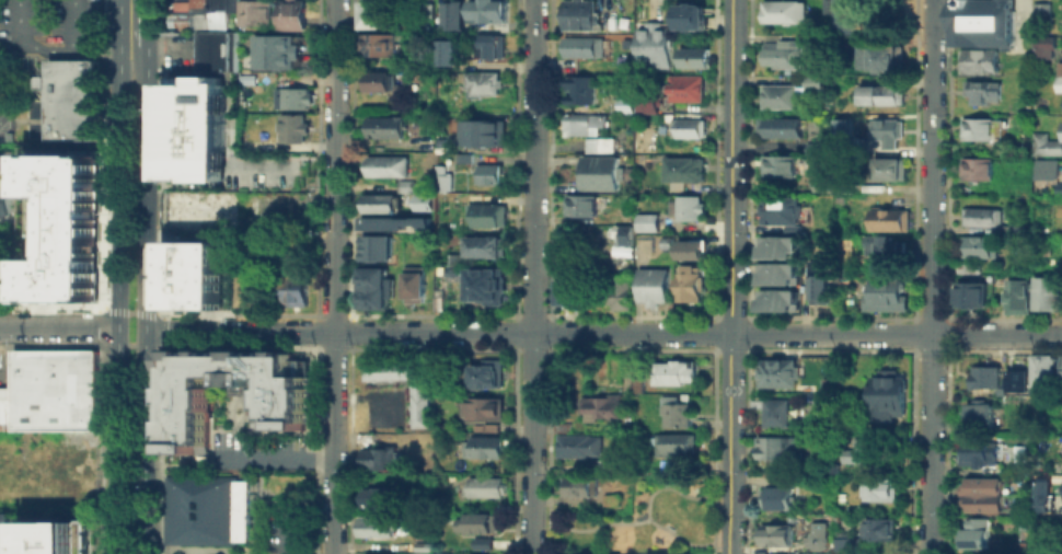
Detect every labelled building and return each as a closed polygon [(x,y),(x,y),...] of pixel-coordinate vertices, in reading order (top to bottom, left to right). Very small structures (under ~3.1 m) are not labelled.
[(162,32),(163,0),(234,0),(233,11),(223,11),(223,28),(196,28),(181,28),(181,32),(162,32)] [(238,25),(238,0),(269,0),(269,26),(238,25)] [(278,30),(278,0),(302,0),(302,30),(278,30)] [(361,25),(361,0),(381,0),(380,26),(361,25)] [(472,20),(472,0),(505,0),(504,20),(472,20)] [(564,28),(564,0),(596,0),(596,12),(612,12),(612,28),(564,28)] [(822,13),(822,0),(831,0),(831,13),(822,13)] [(831,21),(831,0),(849,0),(849,21),(831,21)] [(962,0),(1011,0),(1009,44),(955,44),(955,0),(962,0)] [(704,30),(704,1),(674,1),(674,30),(704,30)] [(763,1),(805,1),(805,23),(763,22),(763,1)] [(1031,20),(1031,1),(1048,1),(1048,20),(1031,20)] [(461,2),(461,26),(443,26),(443,2),(461,2)] [(431,3),(431,16),(422,16),(423,3),(431,3)] [(645,27),(645,22),(658,22),(658,27),(669,27),(669,68),(637,68),(638,27),(645,27)] [(196,28),(196,69),(234,69),(234,28),(223,28),(196,28)] [(361,34),(393,35),(393,55),(361,55),(361,34)] [(503,34),(503,57),(475,57),(475,34),(503,34)] [(299,35),(299,66),(253,66),(253,35),(299,35)] [(1053,35),(1053,58),(1030,58),(1031,35),(1053,35)] [(437,62),(437,37),(455,37),(455,62),(437,62)] [(565,37),(601,37),(600,55),(565,55),(565,37)] [(765,41),(801,41),(801,67),(765,67),(765,41)] [(896,43),(896,68),(867,68),(867,66),(855,66),(855,45),(867,45),(867,43),(896,43)] [(681,48),(706,48),(706,66),(681,66),(681,48)] [(960,48),(996,48),(996,71),(960,71),(960,48)] [(96,139),(95,60),(47,60),(47,139),(96,139)] [(393,70),(393,82),(397,82),(397,92),(360,92),(360,70),(393,70)] [(499,72),(499,95),(466,95),(466,72),(499,72)] [(230,80),(230,180),(163,180),(164,82),(195,82),(195,73),(224,73),(224,80),(230,80)] [(668,102),(668,74),(703,74),(703,102),(668,102)] [(801,88),(801,74),(819,74),(819,88),(801,88)] [(592,77),(592,102),(567,101),(567,77),(592,77)] [(966,93),(966,81),(997,81),(997,101),(970,101),(970,93),(966,93)] [(797,84),(797,107),(760,107),(761,84),(797,84)] [(901,86),(901,103),(859,103),(859,85),(901,86)] [(274,89),(310,89),(310,107),(273,107),(274,89)] [(636,112),(636,97),(655,97),(655,112),(636,112)] [(615,112),(615,99),(633,99),(633,113),(615,112)] [(303,113),(303,120),(307,120),(307,138),(303,138),(303,145),(278,143),(279,113),(303,113)] [(604,114),(604,132),(568,132),(568,136),(562,136),(562,113),(604,114)] [(366,137),(366,115),(403,115),(403,138),(366,137)] [(703,118),(703,136),(670,136),(670,118),(703,118)] [(798,118),(798,136),(757,136),(757,118),(798,118)] [(896,139),(896,149),(880,149),(880,139),(869,139),(869,118),(902,118),(902,139),(896,139)] [(992,118),(992,139),(965,139),(965,118),(992,118)] [(504,119),(504,145),(458,143),(458,119),(504,119)] [(1055,135),(1055,140),(1061,140),(1061,153),(1032,153),(1032,135),(1055,135)] [(584,150),(584,136),(611,136),(611,151),(584,150)] [(803,141),(821,142),(820,153),(803,153),(803,141)] [(96,153),(23,152),(23,194),(50,194),(49,259),(23,259),(22,300),(95,301),(96,153)] [(793,155),(793,175),(759,175),(759,154),(793,155)] [(367,155),(405,157),(405,175),(367,175),(367,155)] [(702,157),(702,181),(663,181),(663,157),(702,157)] [(615,158),(615,189),(578,188),(578,158),(615,158)] [(991,158),(991,178),(962,178),(963,158),(991,158)] [(907,160),(907,178),(874,178),(875,159),(907,160)] [(1054,176),(1035,176),(1035,160),(1054,160),(1054,176)] [(449,191),(449,163),(434,163),(434,191),(449,191)] [(498,164),(498,183),(475,183),(475,164),(498,164)] [(813,191),(813,176),(830,176),(830,192),(813,191)] [(161,229),(161,189),(234,189),(234,229),(161,229)] [(411,210),(411,193),(431,193),(431,210),(411,210)] [(400,196),(400,212),(365,211),(365,195),(400,196)] [(759,223),(759,195),(796,195),(796,224),(759,223)] [(593,196),(593,216),(566,215),(566,196),(593,196)] [(676,196),(699,196),(699,218),(676,218),(676,196)] [(499,204),(499,206),(506,206),(505,226),(499,226),(499,228),(472,228),(472,219),(466,219),(466,205),(472,205),(472,204),(499,204)] [(962,226),(962,206),(1000,206),(998,226),(962,226)] [(908,209),(908,230),(871,230),(871,209),(908,209)] [(637,230),(637,212),(657,212),(657,230),(637,230)] [(361,213),(395,215),(395,216),(413,216),(413,215),(427,215),(427,226),(417,226),(417,220),(400,220),(400,224),(367,224),(367,221),(361,221),(361,213)] [(614,227),(630,227),(630,243),(614,243),(614,227)] [(363,258),(362,233),(392,232),(392,258),(363,258)] [(466,256),(466,234),(504,234),(504,256),(466,256)] [(994,236),(994,256),(960,256),(960,236),(994,236)] [(794,238),(794,257),(761,257),(761,238),(794,238)] [(901,238),(901,246),(891,246),(891,256),(875,256),(875,238),(901,238)] [(217,240),(218,305),(169,304),(169,287),(171,287),(171,262),(169,262),(169,239),(217,240)] [(676,258),(677,240),(703,240),(703,258),(676,258)] [(448,264),(448,252),(463,252),(463,264),(448,264)] [(955,275),(955,262),(977,262),(977,275),(955,275)] [(794,264),(794,284),(760,282),(760,264),(794,264)] [(807,264),(824,264),(824,298),(807,298),(807,264)] [(363,265),(390,265),(390,307),(363,307),(363,265)] [(420,266),(420,302),(403,302),(403,266),(420,266)] [(680,267),(700,267),(700,299),(679,299),(680,267)] [(638,268),(667,269),(667,304),(638,303),(638,268)] [(467,269),(501,269),(501,299),(467,299),(467,269)] [(232,302),(232,272),(255,272),(255,302),(232,302)] [(305,274),(305,305),(282,304),(284,274),(305,274)] [(580,274),(579,300),(567,300),(567,297),(557,297),(557,274),(580,274)] [(631,275),(631,311),(611,311),(611,302),(599,302),(599,290),(611,290),(611,275),(631,275)] [(1035,277),(1060,277),(1060,308),(1035,308),(1035,277)] [(951,278),(980,278),(981,303),(971,303),(971,304),(960,304),(960,303),(951,303),(951,278)] [(901,279),(901,293),(908,293),(908,311),(862,310),(862,293),(868,293),(868,279),(901,279)] [(1006,280),(1027,280),(1027,313),(1005,313),(1006,280)] [(794,290),(794,310),(760,310),(760,290),(794,290)] [(13,348),(96,348),(97,427),(57,427),(15,427),(14,389),(13,348)] [(168,356),(312,356),(312,436),(253,436),(253,380),(207,380),(207,436),(207,455),(168,455),(168,356)] [(1051,356),(1051,385),(1030,385),(1030,356),(1051,356)] [(795,386),(758,386),(758,358),(798,358),(798,380),(795,380),(795,386)] [(683,381),(683,384),(654,384),(654,381),(646,381),(646,359),(696,359),(696,381),(683,381)] [(362,378),(362,361),(426,361),(426,426),(409,426),(409,379),(362,378)] [(470,390),(471,363),(501,363),(501,390),(470,390)] [(996,366),(996,383),(970,383),(971,366),(996,366)] [(898,368),(898,376),(908,376),(907,414),(893,414),(893,423),(873,422),(873,376),(880,376),(880,368),(898,368)] [(1025,369),(1003,369),(1004,392),(1025,392),(1025,369)] [(15,427),(0,427),(0,389),(14,389),(15,427)] [(621,395),(621,418),(579,418),(579,395),(621,395)] [(982,396),(982,401),(993,401),(993,434),(966,434),(966,401),(973,401),(973,396),(982,396)] [(500,397),(499,411),(511,411),(511,417),(466,417),(466,397),(500,397)] [(763,426),(764,399),(789,399),(788,427),(763,426)] [(659,412),(659,400),(691,400),(691,425),(686,425),(686,427),(663,427),(663,425),(662,425),(662,412),(659,412)] [(431,429),(431,420),(445,420),(445,429),(431,429)] [(57,427),(97,427),(97,447),(81,455),(57,455),(57,427)] [(589,432),(589,435),(601,435),(601,455),(555,455),(555,431),(589,432)] [(656,432),(695,432),(695,453),(655,452),(656,432)] [(427,436),(427,455),(409,455),(409,436),(427,436)] [(761,459),(761,436),(797,436),(797,459),(761,459)] [(501,437),(501,455),(463,455),(463,437),(501,437)] [(878,439),(878,469),(856,469),(856,461),(849,461),(849,446),(856,446),(856,439),(878,439)] [(394,445),(394,476),(360,476),(360,448),(380,448),(380,445),(394,445)] [(965,445),(996,445),(996,463),(965,463),(965,445)] [(164,475),(164,542),(234,543),(234,540),(246,540),(246,480),(234,478),(234,475),(164,475)] [(469,496),(469,475),(503,476),(503,497),(469,496)] [(562,475),(595,475),(595,494),(562,494),(562,475)] [(896,477),(894,500),(867,499),(867,494),(863,494),(863,483),(867,483),(867,477),(896,477)] [(967,478),(1001,478),(1001,509),(967,509),(967,478)] [(1031,478),(1044,478),(1044,495),(1049,495),(1049,508),(1031,508),(1031,478)] [(759,509),(759,486),(790,486),(789,509),(759,509)] [(361,509),(361,487),(391,487),(391,509),(361,509)] [(9,533),(0,533),(0,511),(9,511),(9,533)] [(356,536),(356,513),(392,515),(392,536),(356,536)] [(462,513),(490,513),(490,530),(462,530),(462,513)] [(863,541),(863,516),(894,517),(894,541),(863,541)] [(1015,529),(1015,516),(1024,516),(1024,529),(1015,529)] [(956,529),(968,529),(968,519),(986,519),(986,546),(956,546),(956,529)] [(84,524),(26,524),(26,553),(84,553),(84,524)] [(821,524),(821,534),(822,536),(822,539),(821,541),(820,543),(818,545),(815,546),(811,545),(809,543),(808,541),(807,538),(808,534),(809,532),(809,524),(821,524)] [(762,527),(788,527),(788,544),(762,543),(762,527)] [(849,534),(849,551),(835,551),(835,534),(849,534)] [(490,536),(471,536),(471,548),(490,548),(490,536)] [(412,552),(412,539),(427,539),(427,552),(412,552)]
